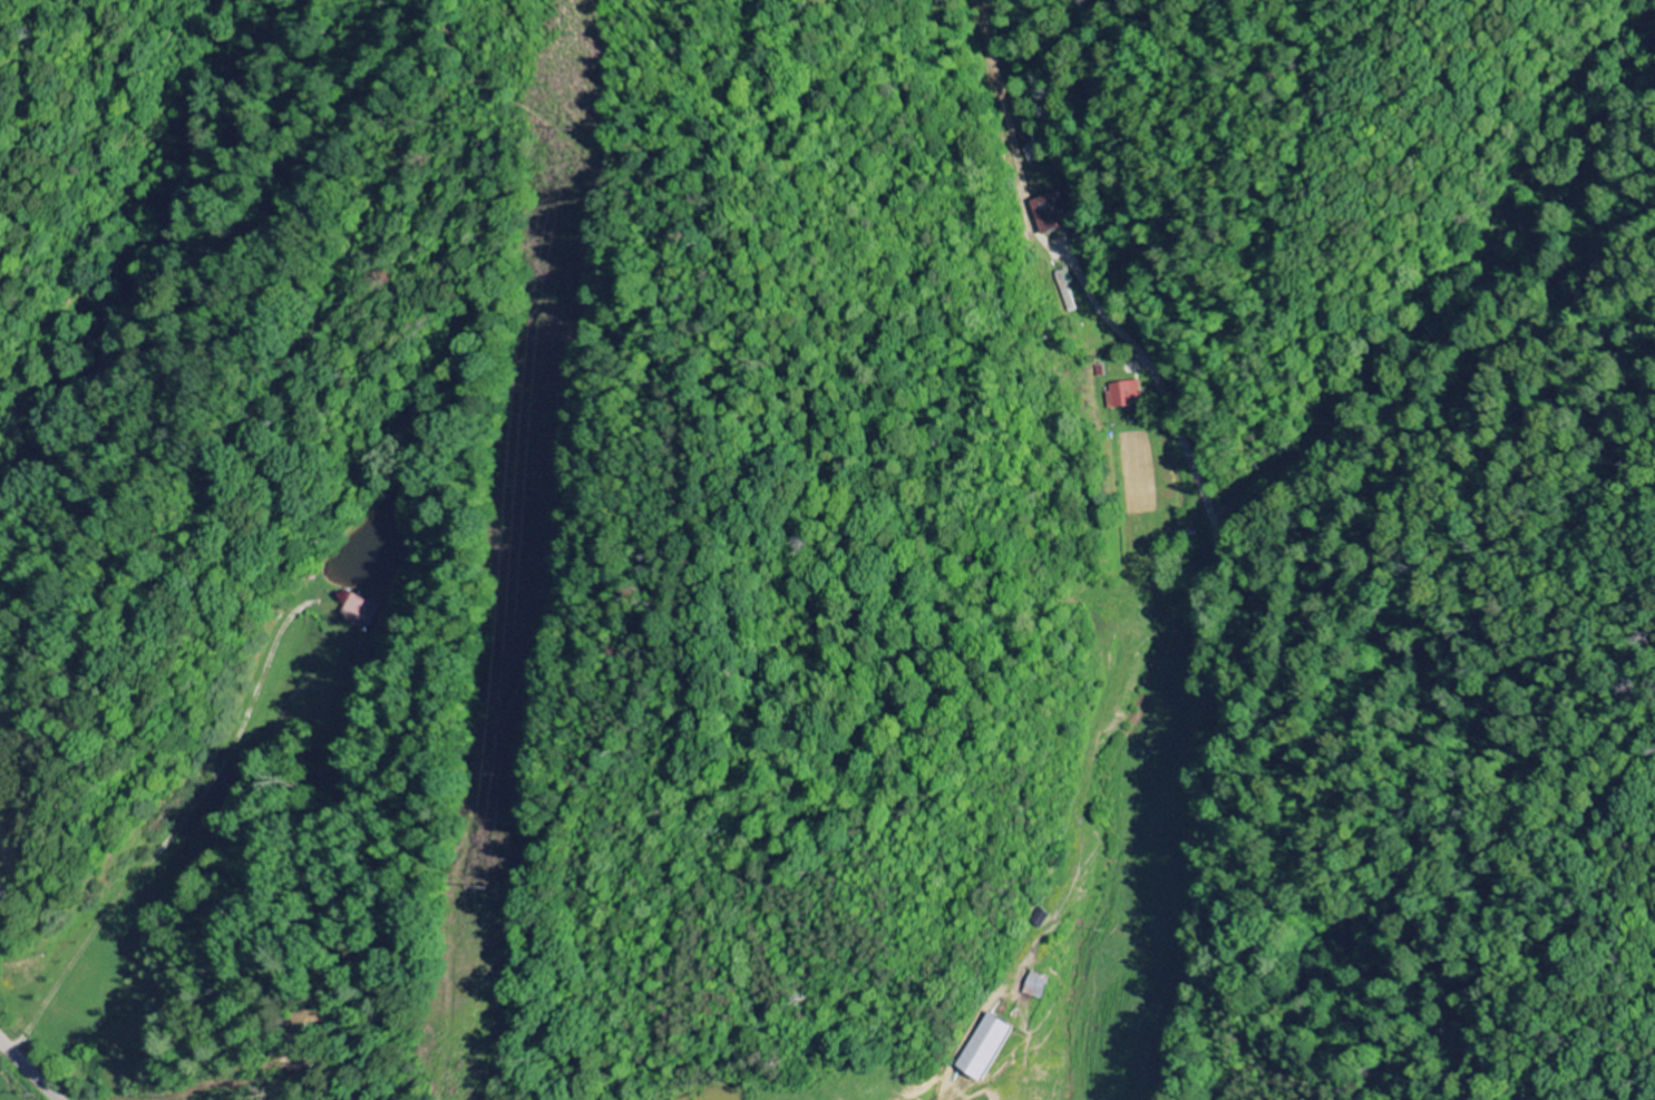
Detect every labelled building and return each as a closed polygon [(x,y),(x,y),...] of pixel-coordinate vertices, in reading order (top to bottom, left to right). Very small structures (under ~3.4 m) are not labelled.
[(1045,237),(1076,224),(1062,190),(1031,203),(1045,237)] [(1125,412),(1144,411),(1142,381),(1106,384),(1108,409),(1125,408),(1125,412)] [(365,627),(375,601),(356,593),(346,619),(365,627)] [(1053,979),(1033,972),(1026,994),(1046,1001),(1053,979)] [(960,1067),(990,1083),(1020,1027),(990,1011),(960,1067)]
